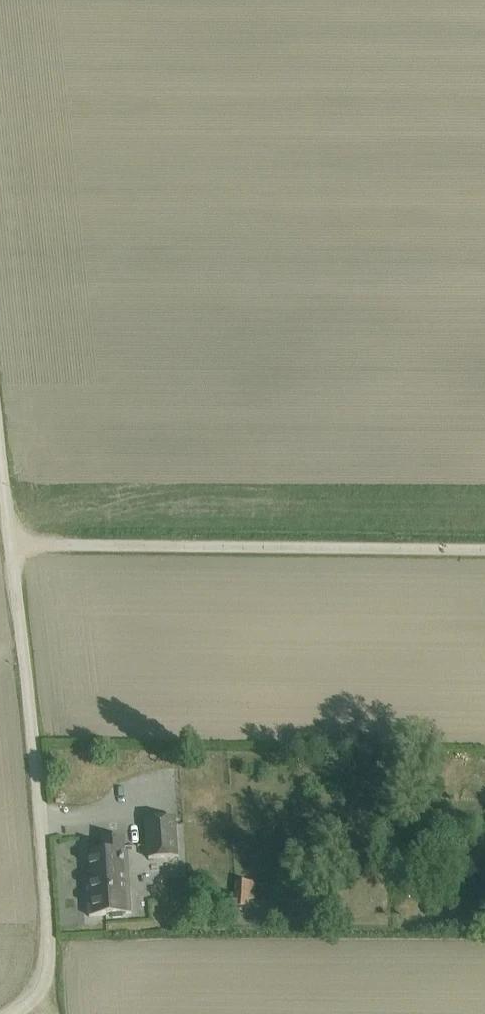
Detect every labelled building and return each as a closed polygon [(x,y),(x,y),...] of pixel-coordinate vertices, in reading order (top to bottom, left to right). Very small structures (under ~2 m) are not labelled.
[(177,818),(146,820),(148,860),(179,858),(177,818)] [(92,895),(89,895),(90,917),(132,915),(129,852),(126,852),(125,839),(102,840),(103,852),(90,853),(92,895)] [(220,901),(220,911),(233,912),(233,907),(250,908),(250,899),(255,899),(256,883),(235,882),(234,900),(220,901)]
